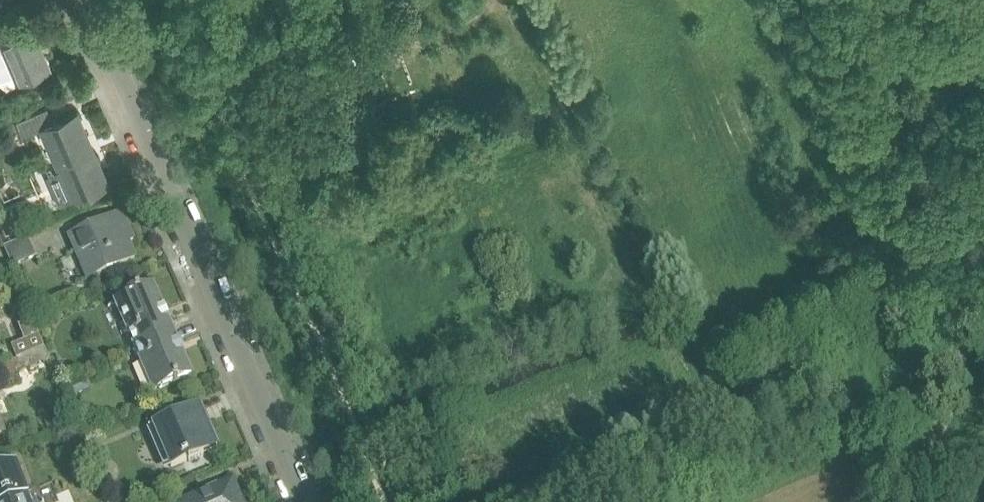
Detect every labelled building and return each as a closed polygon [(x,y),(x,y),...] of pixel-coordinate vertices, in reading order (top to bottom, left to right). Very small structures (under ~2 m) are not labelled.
[(0,39),(0,83),(7,89),(52,69),(33,25),(0,39)] [(53,123),(48,111),(47,107),(16,120),(23,136),(41,129),(65,185),(57,188),(62,198),(69,194),(72,201),(109,185),(77,113),(53,123)] [(121,214),(68,237),(75,255),(81,252),(93,279),(134,261),(127,244),(133,242),(121,214)] [(37,255),(30,241),(28,236),(5,246),(13,265),(37,255)] [(133,348),(172,331),(153,288),(114,305),(133,348)] [(172,331),(133,348),(152,393),(191,376),(172,331)] [(12,346),(17,359),(45,348),(40,335),(12,346)] [(17,359),(11,361),(16,372),(50,359),(45,348),(17,359)] [(66,375),(61,362),(53,366),(58,379),(66,375)] [(88,390),(81,376),(68,383),(75,396),(88,390)] [(217,451),(200,412),(199,411),(170,423),(169,421),(147,430),(156,450),(161,448),(169,468),(186,461),(187,463),(217,451)] [(71,433),(65,436),(71,452),(78,450),(71,433)] [(27,494),(28,494),(16,464),(0,471),(0,501),(30,501),(27,494)] [(234,480),(184,501),(243,501),(234,480)]
